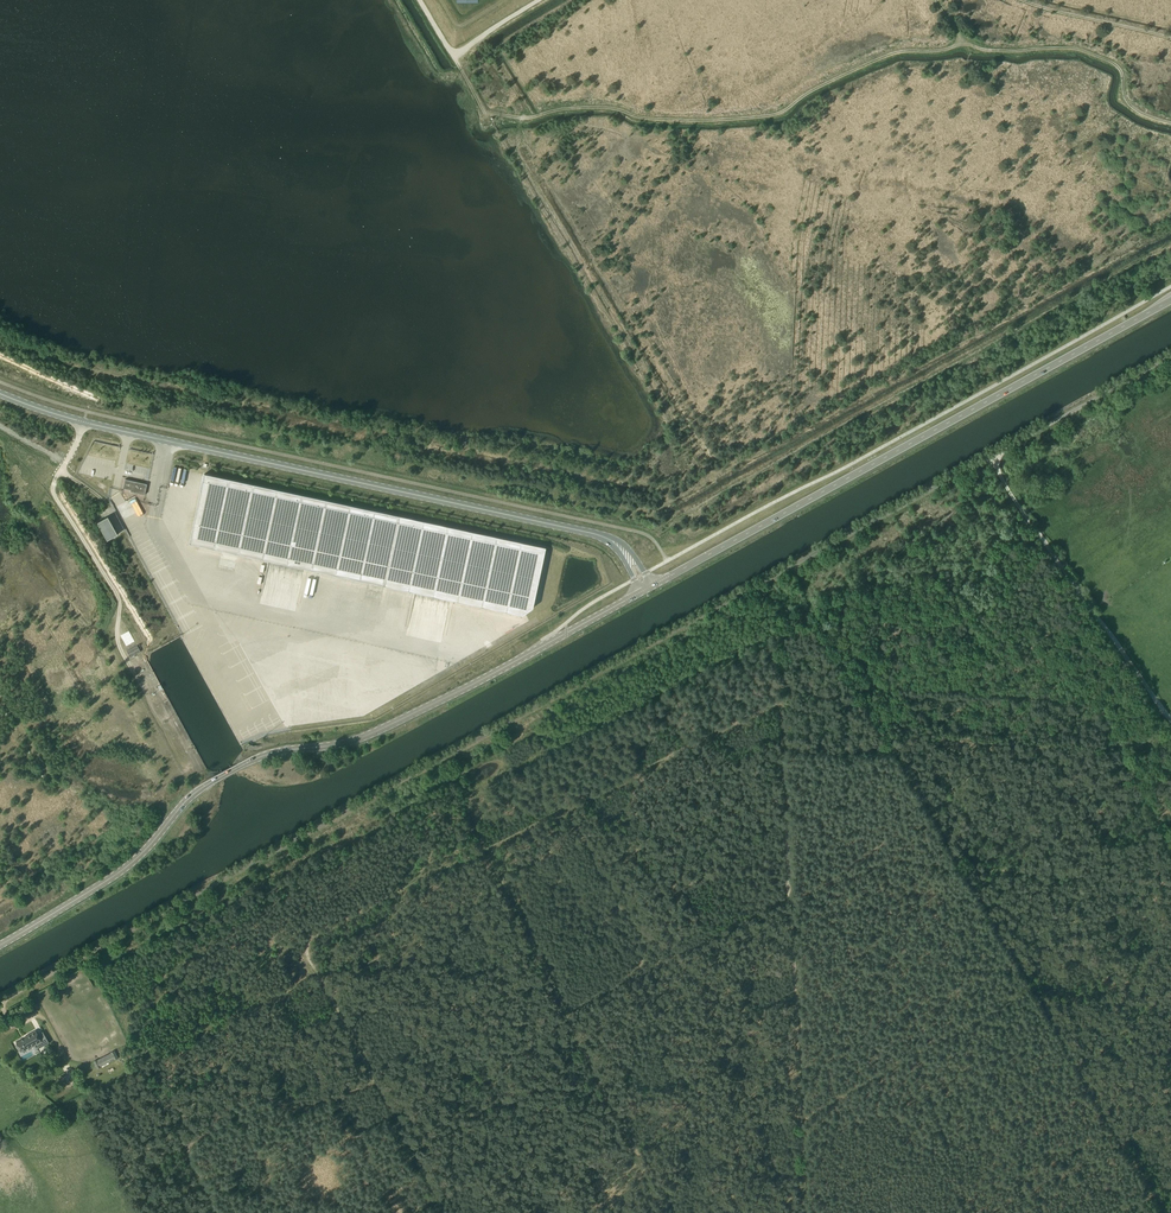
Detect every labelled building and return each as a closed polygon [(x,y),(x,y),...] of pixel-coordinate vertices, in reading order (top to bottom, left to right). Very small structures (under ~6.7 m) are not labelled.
[(204,474),(189,544),(522,615),(532,608),(542,563),(545,547),(484,534),(204,474)] [(253,479),(252,483),(275,488),(276,485),(253,479)] [(125,480),(123,488),(131,490),(134,491),(134,493),(145,495),(147,484),(125,480)] [(117,535),(108,517),(97,523),(107,540),(117,535)] [(137,646),(127,651),(130,657),(140,652),(137,646)] [(31,1047),(42,1041),(35,1030),(25,1036),(26,1037),(16,1042),(21,1051),(31,1046),(31,1047)] [(110,1053),(98,1059),(93,1061),(97,1069),(101,1067),(101,1066),(114,1060),(118,1058),(114,1050),(110,1052),(110,1053)] [(79,1082),(72,1068),(66,1072),(68,1074),(67,1075),(72,1084),(73,1085),(79,1082)]
